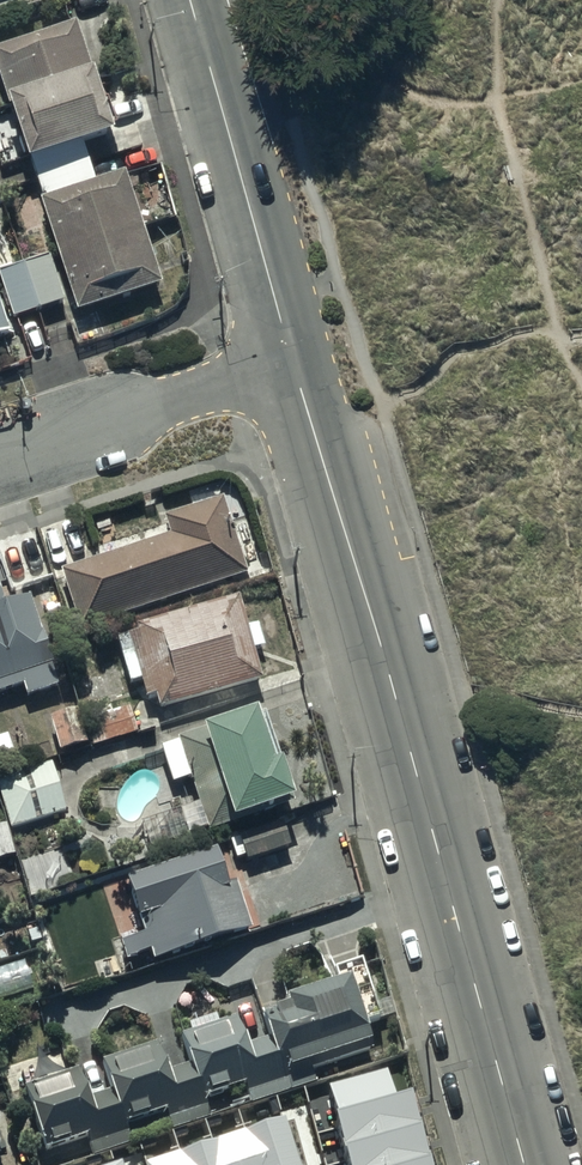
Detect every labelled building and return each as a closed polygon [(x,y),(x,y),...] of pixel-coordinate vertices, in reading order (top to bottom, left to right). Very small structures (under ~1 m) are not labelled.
[(23,162),(109,136),(74,25),(0,48),(0,88),(23,162)] [(122,173),(92,183),(82,155),(33,171),(42,199),(38,201),(74,311),(158,283),(122,173)] [(21,265),(34,310),(62,302),(49,257),(21,265)] [(21,265),(0,272),(0,282),(11,317),(34,310),(21,265)] [(171,540),(59,576),(78,637),(249,583),(224,505),(165,523),(171,540)] [(0,592),(0,698),(28,688),(32,700),(63,690),(33,603),(8,612),(1,592),(0,592)] [(262,685),(240,601),(126,631),(145,703),(158,700),(161,711),(262,685)] [(84,721),(92,747),(137,732),(129,707),(84,721)] [(47,718),(58,752),(87,743),(76,709),(47,718)] [(263,721),(161,753),(173,789),(192,783),(210,840),(293,813),(263,721)] [(54,765),(0,780),(0,786),(13,831),(68,816),(54,765)] [(281,824),(237,836),(244,861),(288,848),(281,824)] [(18,857),(8,828),(0,831),(0,863),(18,857)] [(219,858),(128,887),(143,934),(118,942),(125,964),(150,957),(153,966),(251,935),(236,889),(229,891),(219,858)] [(372,1053),(351,988),(287,1008),(289,1015),(263,1023),(270,1044),(250,1051),(241,1024),(184,1042),(192,1067),(170,1074),(162,1050),(104,1068),(112,1095),(89,1102),(80,1075),(23,1093),(43,1155),(87,1141),(93,1158),(133,1146),(128,1132),(170,1119),(175,1133),(210,1122),(204,1104),(248,1090),(254,1107),(317,1087),(312,1072),(372,1053)] [(339,1164),(427,1164),(404,1082),(322,1104),(339,1164)] [(140,1164),(294,1164),(275,1110),(137,1156),(140,1164)] [(116,1156),(89,1164),(119,1164),(116,1156)]
